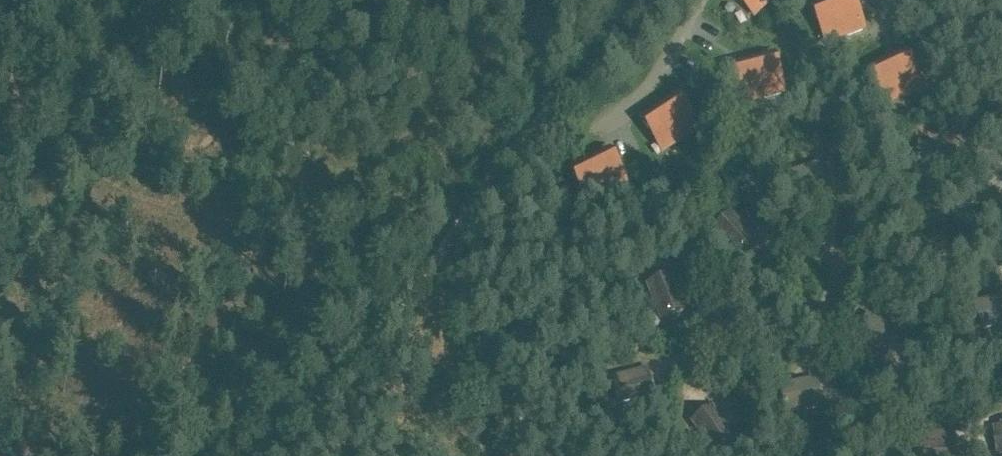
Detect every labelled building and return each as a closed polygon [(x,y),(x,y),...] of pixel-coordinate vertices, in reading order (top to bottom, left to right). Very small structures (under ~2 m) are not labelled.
[(843,37),(862,29),(850,0),(830,0),(811,8),(821,35),(839,27),(843,37)] [(898,86),(902,95),(921,87),(904,51),(866,69),(878,95),(898,86)] [(760,87),(762,97),(782,91),(772,54),(731,64),(739,92),(760,87)] [(674,135),(680,144),(697,132),(675,100),(640,123),(656,147),(674,135)] [(601,188),(606,198),(624,189),(607,154),(569,172),(582,198),(601,188)] [(785,174),(794,202),(829,190),(821,163),(785,174)] [(730,212),(710,231),(735,259),(756,241),(730,212)] [(672,277),(649,287),(662,321),(686,312),(672,277)] [(981,331),(1001,324),(1001,294),(974,304),(981,331)] [(867,314),(852,338),(885,358),(900,333),(867,314)] [(649,367),(613,376),(619,403),(656,394),(649,367)] [(779,386),(784,413),(822,406),(816,379),(779,386)] [(712,406),(689,423),(714,455),(734,438),(712,406)] [(992,428),(996,455),(1001,455),(1001,426),(992,428)] [(954,432),(917,432),(917,455),(954,455),(954,432)]
